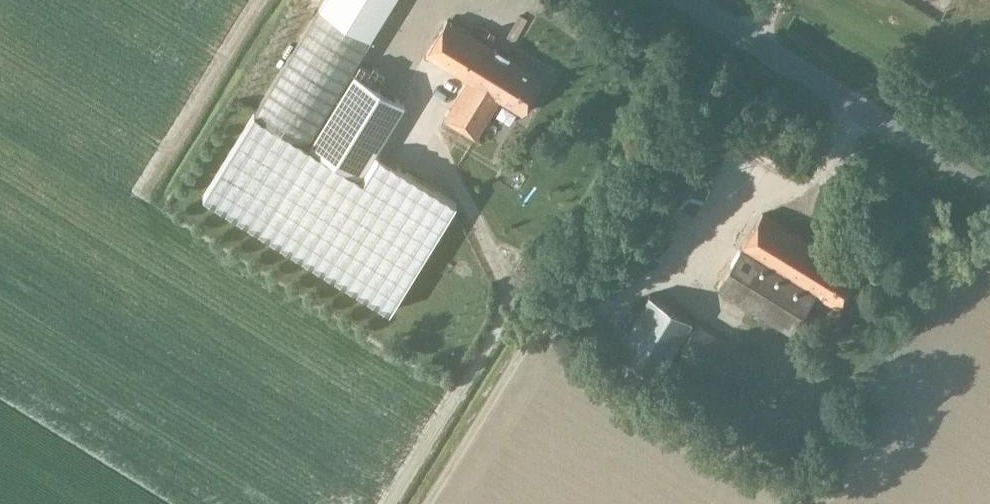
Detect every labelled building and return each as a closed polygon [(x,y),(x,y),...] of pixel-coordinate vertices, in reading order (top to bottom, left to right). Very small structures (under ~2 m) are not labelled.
[(394,0),(322,0),(318,6),(254,111),(306,143),(394,0)] [(521,112),(542,78),(447,19),(425,52),(468,79),(444,118),(474,137),(498,98),(521,112)] [(354,72),(309,145),(358,175),(373,151),(403,102),(354,72)] [(309,145),(306,143),(254,111),(202,195),(388,309),(455,201),(373,151),(358,175),(309,145)] [(496,175),(490,185),(509,198),(516,188),(496,175)] [(716,285),(759,311),(789,330),(813,291),(836,305),(857,271),(760,212),(716,285)] [(647,293),(614,349),(657,375),(690,319),(647,293)] [(745,391),(763,362),(695,320),(677,349),(745,391)]
